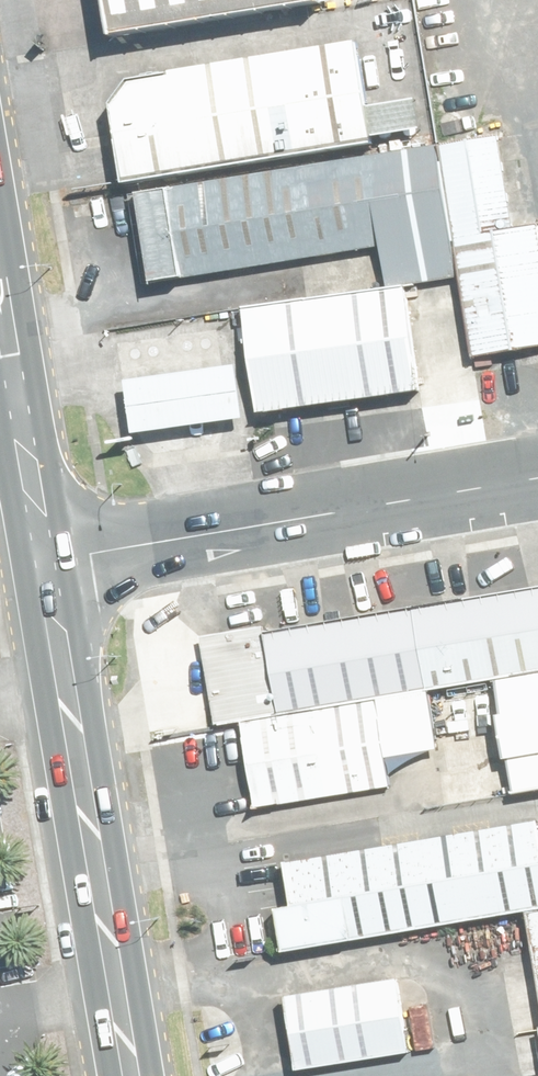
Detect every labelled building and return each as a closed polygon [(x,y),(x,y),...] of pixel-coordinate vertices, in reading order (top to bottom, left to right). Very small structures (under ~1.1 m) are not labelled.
[(111,25),(268,0),(107,0),(111,25)] [(345,34),(102,72),(118,173),(361,135),(345,34)] [(502,126),(422,139),(456,356),(536,343),(502,126)] [(411,137),(342,148),(364,284),(433,274),(411,137)] [(342,148),(127,181),(143,280),(358,246),(342,148)] [(405,288),(244,310),(258,417),(420,394),(405,288)] [(537,665),(537,583),(187,638),(200,718),(481,674),(537,665)] [(481,674),(499,785),(537,779),(537,665),(481,674)] [(360,702),(230,722),(243,803),(373,783),(360,702)] [(271,856),(278,900),(262,903),(269,944),(537,902),(537,878),(528,816),(271,856)] [(513,912),(537,1070),(537,908),(513,912)] [(383,973),(277,989),(289,1064),(395,1048),(383,973)]
